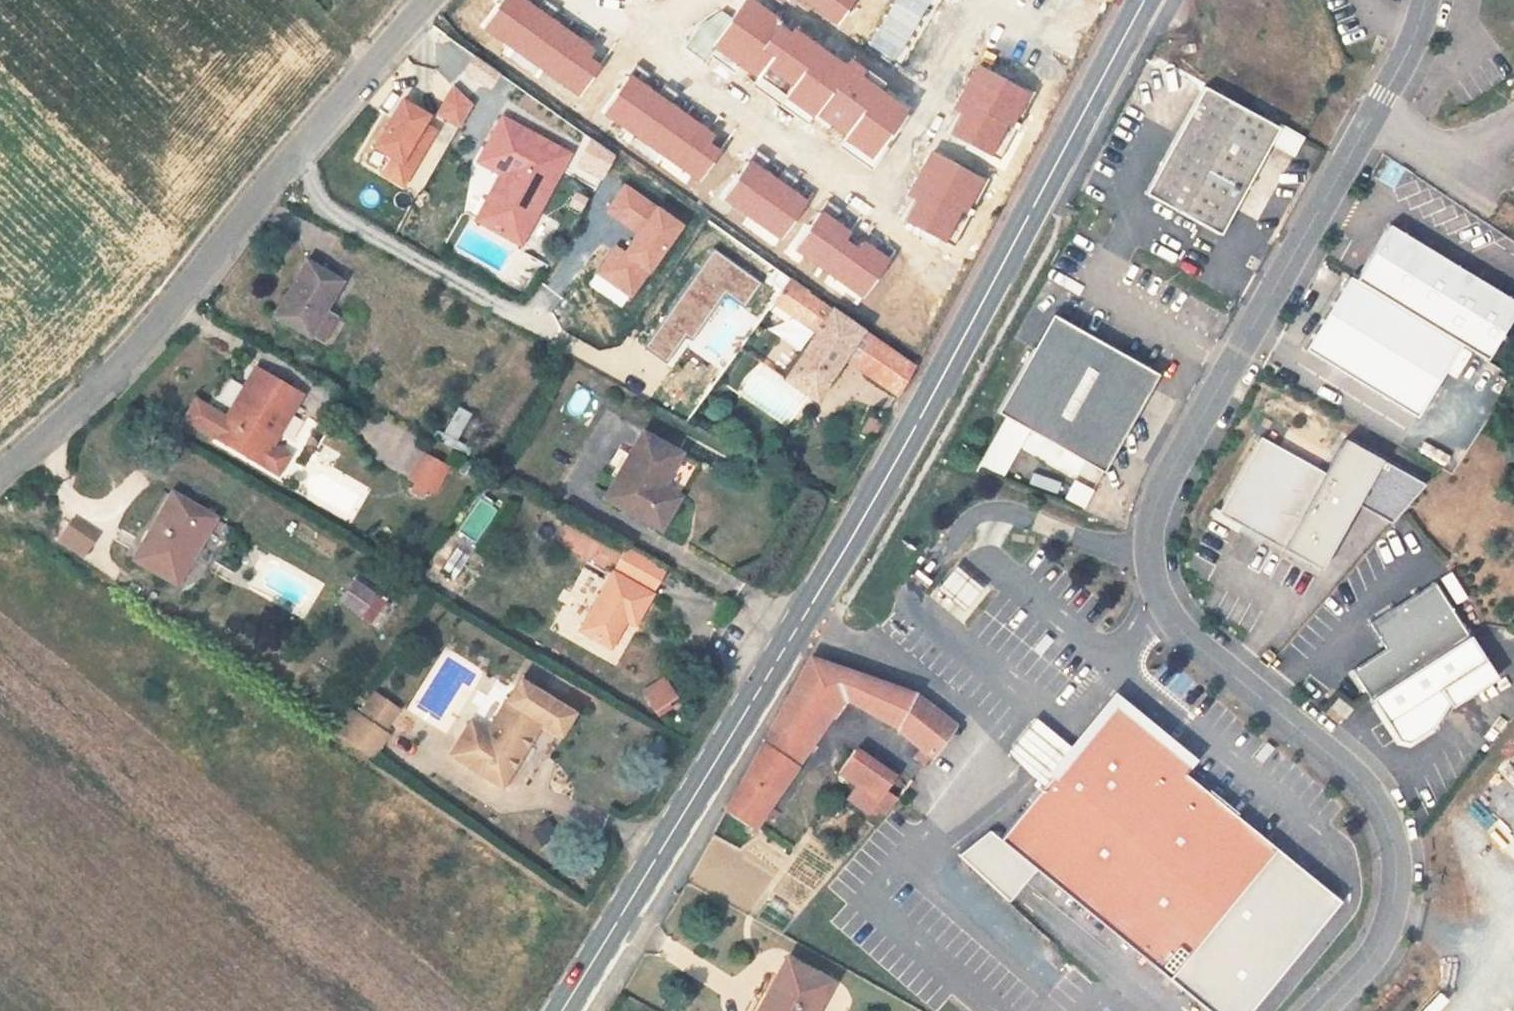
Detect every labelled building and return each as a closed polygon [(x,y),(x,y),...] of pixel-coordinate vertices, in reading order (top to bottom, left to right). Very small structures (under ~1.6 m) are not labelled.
[(1278,128),(1204,88),(1203,87),(1145,193),(1220,235),(1270,144),(1278,128)] [(482,223),(520,243),(560,169),(523,148),(531,134),(503,119),(485,151),(508,163),(502,174),(495,188),(500,191),(482,223)] [(1280,124),(1278,128),(1270,144),(1294,156),(1304,137),(1280,124)] [(560,169),(568,155),(531,134),(523,148),(560,169)] [(508,163),(485,151),(479,162),(502,174),(508,163)] [(500,191),(495,188),(477,220),(482,223),(500,191)] [(1356,278),(1483,358),(1513,309),(1513,303),(1389,225),(1356,278)] [(755,253),(736,280),(771,305),(773,302),(789,278),(755,253)] [(322,317),(343,281),(306,260),(274,316),(310,337),(311,335),(322,317)] [(808,292),(789,278),(773,302),(793,315),(791,318),(809,342),(784,379),(814,400),(843,359),(898,396),(914,367),(807,293),(808,292)] [(322,317),(311,335),(322,341),(333,324),(322,317)] [(1049,317),(995,414),(1004,420),(1025,432),(1101,473),(1155,375),(1049,317)] [(272,446),(301,395),(255,368),(227,419),(215,438),(261,465),(278,475),(289,456),(272,446)] [(197,401),(185,420),(215,438),(227,419),(197,401)] [(874,439),(882,423),(870,417),(862,432),(874,439)] [(1025,432),(1004,420),(977,468),(1001,476),(1025,432)] [(662,488),(680,454),(643,434),(606,498),(661,529),(678,498),(662,488)] [(1258,439),(1217,515),(1282,551),(1324,474),(1258,439)] [(1324,474),(1282,551),(1319,571),(1355,505),(1389,523),(1422,483),(1342,440),(1324,474)] [(423,454),(410,478),(415,481),(410,490),(423,497),(428,488),(434,491),(447,468),(423,454)] [(1073,483),(1064,501),(1082,510),(1091,492),(1073,483)] [(153,547),(144,564),(177,584),(187,567),(216,517),(172,492),(144,541),(153,547)] [(70,526),(59,541),(82,556),(92,541),(95,538),(72,522),(70,526)] [(144,541),(134,558),(144,564),(153,547),(144,541)] [(634,625),(667,568),(628,546),(580,630),(610,648),(626,620),(634,625)] [(442,572),(454,580),(469,557),(457,549),(442,572)] [(980,587),(952,564),(934,586),(963,609),(980,587)] [(361,617),(376,594),(354,580),(339,602),(361,617)] [(1352,669),(1370,698),(1469,635),(1435,581),(1370,623),(1386,648),(1352,669)] [(1469,635),(1370,698),(1397,740),(1407,742),(1431,727),(1448,701),(1440,689),(1485,660),(1469,635)] [(915,695),(809,658),(726,809),(754,827),(842,697),(898,728),(915,695)] [(1485,660),(1440,689),(1448,701),(1451,706),(1496,677),(1485,660)] [(640,693),(655,712),(676,695),(661,676),(640,693)] [(558,736),(573,713),(519,680),(488,731),(478,748),(462,738),(452,754),(468,764),(502,786),(540,726),(558,736)] [(357,714),(341,738),(372,759),(388,736),(382,732),(399,710),(374,693),(359,715),(357,714)] [(954,725),(915,695),(898,728),(932,756),(954,725)] [(1338,697),(1330,706),(1345,718),(1352,709),(1338,697)] [(1276,851),(1185,776),(1193,767),(1114,702),(1066,760),(1053,776),(998,842),(1035,872),(1168,981),(1205,1010),(1251,1010),(1340,903),(1276,851)] [(472,722),(462,738),(478,748),(488,731),(472,722)] [(1016,744),(1053,776),(1066,760),(1029,728),(1016,744)] [(856,749),(840,772),(858,786),(877,800),(884,789),(894,775),(856,749)] [(897,799),(884,789),(877,800),(858,786),(849,799),(868,812),(869,810),(875,815),(879,809),(886,814),(897,799)] [(986,832),(952,850),(1007,903),(1035,872),(998,842),(986,832)] [(830,982),(786,959),(767,995),(769,996),(761,1010),(814,1010),(830,982)] [(769,996),(767,995),(762,992),(752,1010),(761,1010),(769,996)]
